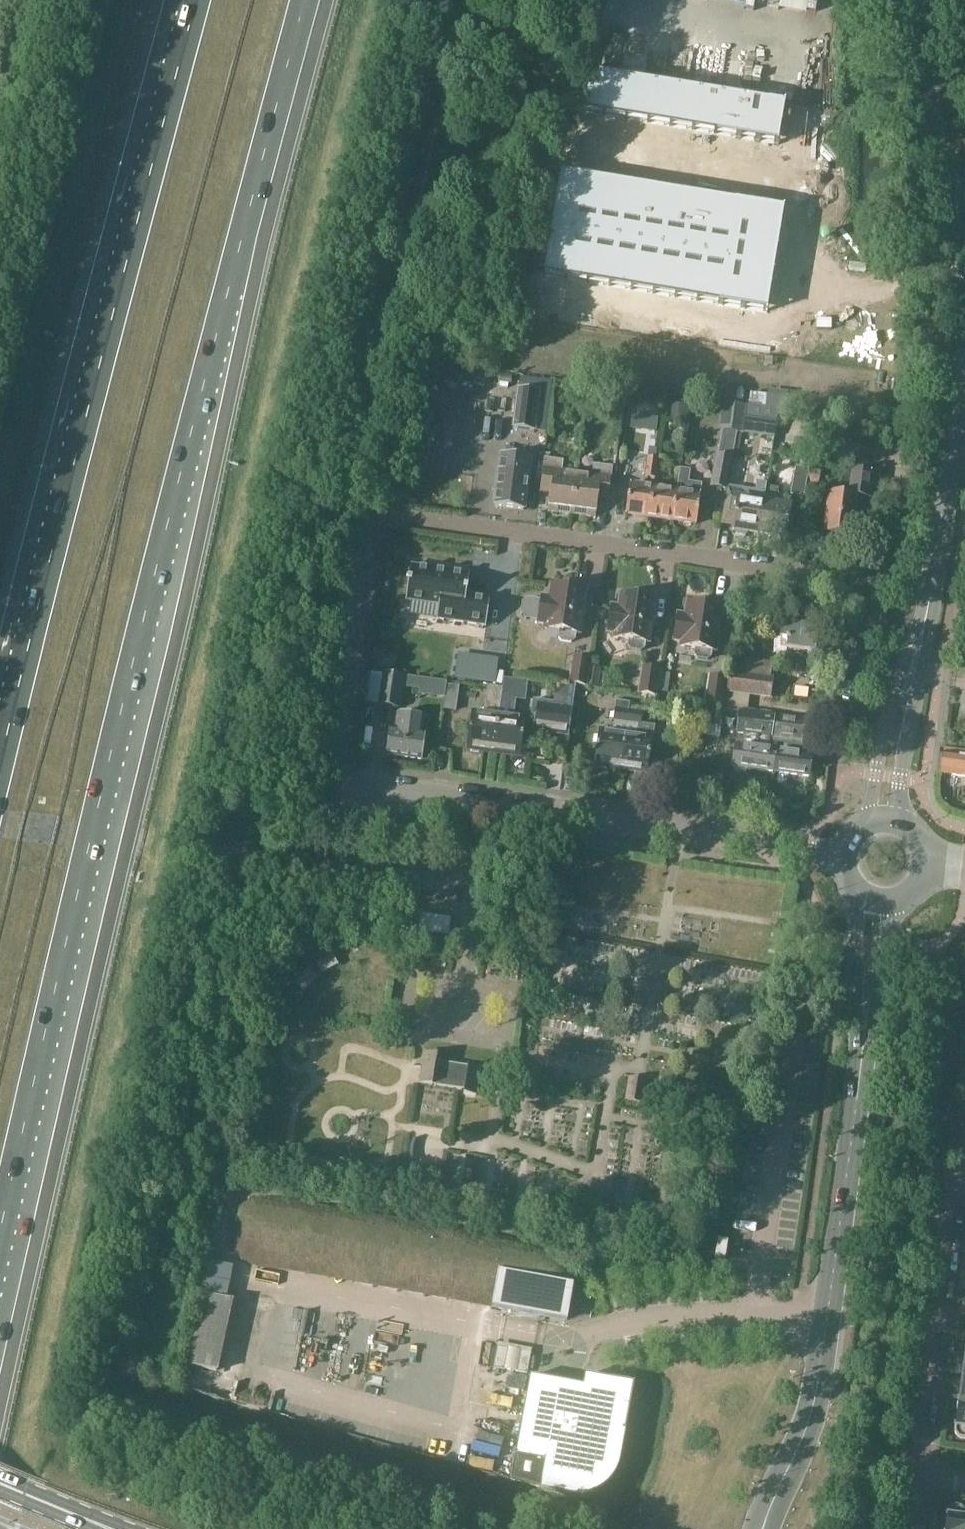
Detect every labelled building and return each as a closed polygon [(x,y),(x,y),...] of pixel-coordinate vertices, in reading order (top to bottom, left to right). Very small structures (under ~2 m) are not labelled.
[(584,71),(578,110),(600,112),(606,74),(584,71)] [(606,74),(600,112),(622,116),(628,79),(606,74)] [(628,79),(622,116),(645,120),(650,83),(628,79)] [(650,83),(645,120),(667,124),(672,86),(650,83)] [(672,86),(667,124),(688,128),(695,90),(672,86)] [(695,90),(688,128),(710,132),(715,94),(695,90)] [(715,94),(710,132),(733,134),(735,115),(737,97),(715,94)] [(737,97),(735,115),(771,122),(774,104),(737,97)] [(735,115),(733,134),(769,140),(771,122),(735,115)] [(551,161),(544,224),(568,228),(575,165),(551,161)] [(575,165),(568,228),(591,231),(599,168),(575,165)] [(599,168),(591,231),(615,234),(622,172),(599,168)] [(622,172),(615,234),(639,237),(646,175),(622,172)] [(646,175),(639,237),(662,241),(670,179),(646,175)] [(670,179),(662,241),(686,244),(693,183),(670,179)] [(693,183),(686,244),(710,247),(717,186),(693,183)] [(717,186),(710,247),(731,255),(734,233),(737,212),(741,190),(717,186)] [(741,190),(737,212),(784,218),(787,197),(741,190)] [(737,212),(734,233),(781,239),(784,218),(737,212)] [(544,224),(537,272),(560,275),(568,228),(544,224)] [(568,228),(560,275),(584,279),(591,231),(568,228)] [(591,231),(584,279),(607,282),(615,234),(591,231)] [(734,233),(731,255),(778,260),(781,239),(734,233)] [(615,234),(607,282),(631,285),(639,237),(615,234)] [(639,237),(631,285),(654,289),(662,241),(639,237)] [(662,241),(654,289),(678,292),(686,244),(662,241)] [(686,244),(678,292),(701,295),(710,247),(686,244)] [(710,247),(701,295),(724,298),(728,277),(731,255),(710,247)] [(731,255),(728,277),(774,281),(778,260),(731,255)] [(728,277),(724,298),(771,302),(774,281),(728,277)] [(486,381),(488,371),(474,368),(474,369),(474,372),(473,379),(486,381)] [(498,383),(511,385),(512,376),(499,374),(498,383)] [(518,390),(513,428),(534,431),(539,393),(518,390)] [(719,431),(722,431),(737,433),(742,434),(744,425),(746,406),(723,403),(719,431)] [(688,406),(672,404),(670,420),(685,422),(688,406)] [(742,434),(774,438),(779,410),(746,406),(744,425),(742,434)] [(630,429),(639,430),(641,416),(632,415),(630,429)] [(725,491),(731,458),(732,459),(735,442),(721,440),(718,455),(715,454),(709,488),(725,491)] [(493,507),(526,511),(533,458),(499,454),(493,507)] [(647,457),(646,468),(657,469),(658,459),(647,457)] [(563,461),(544,458),(540,492),(550,493),(548,512),(571,515),(576,472),(562,471),(563,461)] [(592,474),(576,472),(571,515),(595,518),(598,499),(608,500),(612,467),(593,465),(592,474)] [(657,469),(646,468),(644,477),(655,478),(657,469)] [(807,471),(795,469),(790,496),(802,498),(807,471)] [(823,533),(852,537),(858,496),(869,498),(873,471),(852,469),(849,494),(828,491),(823,533)] [(679,470),(676,491),(672,520),(696,524),(702,485),(689,483),(690,472),(679,470)] [(732,530),(734,530),(736,535),(745,536),(749,533),(757,534),(763,502),(766,483),(756,482),(755,491),(740,489),(739,489),(737,498),(732,530)] [(625,514),(649,517),(653,488),(629,484),(625,514)] [(649,517),(672,520),(676,491),(653,488),(649,517)] [(763,502),(757,534),(785,539),(790,507),(763,502)] [(411,566),(405,601),(411,602),(409,615),(436,619),(436,620),(486,627),(490,599),(466,596),(469,574),(411,566)] [(538,621),(538,623),(545,624),(545,629),(559,631),(558,637),(561,641),(571,642),(575,640),(576,633),(579,634),(585,590),(551,585),(549,599),(541,598),(541,600),(538,621)] [(615,633),(614,638),(628,640),(627,646),(630,650),(640,651),(644,649),(645,642),(648,643),(655,599),(621,594),(619,608),(611,607),(607,632),(615,633)] [(685,616),(677,615),(674,640),(681,641),(681,646),(695,648),(694,655),(697,658),(707,660),(711,657),(712,651),(715,651),(721,608),(687,603),(685,616)] [(812,635),(813,625),(810,622),(806,622),(803,625),(782,622),(779,639),(774,639),(776,654),(785,655),(786,649),(814,652),(818,636),(812,635)] [(499,659),(466,655),(462,680),(495,684),(499,659)] [(729,672),(726,693),(748,696),(749,694),(770,697),(773,677),(771,677),(772,662),(731,656),(729,672)] [(571,684),(587,686),(589,668),(591,661),(574,658),(571,684)] [(637,694),(657,697),(661,669),(642,666),(637,694)] [(600,670),(589,668),(587,686),(597,687),(600,670)] [(379,704),(384,674),(371,672),(367,703),(379,704)] [(419,688),(421,678),(384,672),(384,674),(379,704),(399,707),(402,686),(419,688)] [(704,703),(723,705),(727,679),(708,675),(704,703)] [(502,688),(498,711),(492,751),(520,755),(520,753),(524,750),(525,743),(522,739),(525,719),(512,717),(515,696),(513,696),(515,681),(503,679),(502,688)] [(532,733),(568,738),(572,708),(575,685),(557,683),(554,706),(536,703),(532,733)] [(443,709),(455,710),(458,686),(447,684),(443,709)] [(466,748),(492,751),(498,711),(502,688),(488,686),(484,714),(471,712),(466,748)] [(747,712),(748,696),(726,693),(724,710),(740,712),(747,712)] [(629,702),(616,700),(612,722),(613,723),(612,732),(598,731),(594,765),(620,768),(628,710),(629,702)] [(642,712),(628,710),(620,768),(647,772),(652,738),(639,736),(642,712)] [(773,715),(747,712),(740,712),(737,733),(747,734),(745,746),(735,744),(732,767),(733,767),(735,772),(744,773),(748,769),(772,772),(772,771),(775,750),(768,749),(769,740),(773,715)] [(386,754),(421,759),(425,733),(422,733),(424,718),(398,715),(396,729),(390,728),(386,754)] [(773,715),(769,740),(801,744),(802,743),(805,719),(773,715)] [(708,719),(706,737),(719,739),(721,721),(708,719)] [(802,743),(801,744),(769,740),(768,749),(775,750),(772,771),(809,776),(812,755),(811,755),(812,744),(802,743)] [(942,753),(940,773),(964,777),(964,756),(942,753)] [(507,908),(505,921),(521,924),(523,910),(507,908)] [(419,915),(417,933),(449,937),(451,919),(419,915)] [(424,1054),(420,1084),(464,1090),(463,1094),(475,1096),(479,1068),(435,1062),(436,1055),(424,1054)] [(646,1082),(630,1079),(627,1099),(643,1102),(646,1082)] [(242,1257),(257,1264),(565,1320),(570,1296),(553,1293),(554,1285),(579,1290),(577,1272),(573,1266),(563,1256),(553,1252),(268,1200),(252,1201),(238,1211),(240,1213),(235,1241),(232,1242),(242,1257)] [(718,1239),(715,1258),(725,1259),(728,1240),(718,1239)] [(183,1364),(216,1372),(232,1301),(198,1293),(183,1364)] [(504,1369),(527,1373),(531,1353),(496,1346),(492,1368),(504,1370),(504,1369)] [(510,1479),(510,1480),(539,1488),(539,1490),(564,1495),(570,1496),(573,1496),(577,1496),(581,1496),(584,1496),(588,1495),(591,1494),(595,1493),(598,1491),(601,1489),(604,1487),(607,1484),(609,1481),(612,1479),(614,1475),(615,1472),(617,1469),(618,1465),(619,1462),(620,1458),(621,1451),(625,1431),(634,1384),(624,1382),(621,1382),(597,1377),(585,1375),(582,1386),(559,1382),(544,1379),(529,1377),(519,1434),(513,1463),(510,1479)] [(960,1400),(958,1400),(953,1431),(954,1432),(954,1433),(955,1435),(956,1436),(958,1438),(959,1439),(962,1439),(964,1439),(964,1401),(960,1400)] [(964,1519),(964,1515),(963,1510),(958,1507),(953,1506),(949,1509),(948,1510),(946,1512),(944,1528),(964,1528),(964,1519)]
